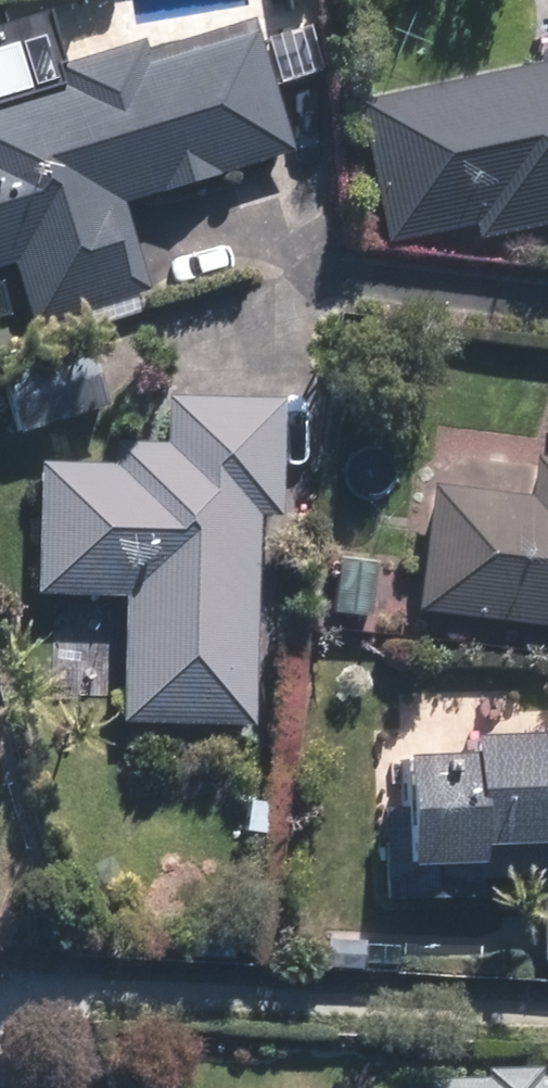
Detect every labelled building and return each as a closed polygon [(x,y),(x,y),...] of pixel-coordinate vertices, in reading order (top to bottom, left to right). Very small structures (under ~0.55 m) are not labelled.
[(16,263),(34,318),(156,280),(132,202),(303,148),(282,81),(323,68),(310,26),(268,39),(261,15),(153,49),(149,36),(70,61),(51,0),(30,0),(0,10),(0,268),(16,263)] [(368,103),(401,237),(538,203),(544,226),(547,225),(547,58),(368,103)] [(5,365),(18,428),(108,409),(94,346),(5,365)] [(126,464),(47,460),(41,595),(131,598),(128,717),(255,721),(266,513),(286,514),(288,474),(303,474),(307,402),(177,395),(174,444),(127,442),(126,464)] [(540,454),(537,491),(441,483),(430,615),(547,624),(547,454),(540,454)] [(386,561),(343,560),(342,614),(384,615),(386,561)] [(480,741),(480,750),(420,749),(419,863),(496,864),(496,844),(547,845),(547,741),(480,741)] [(432,1070),(432,1087),(547,1087),(547,1070),(432,1070)]
